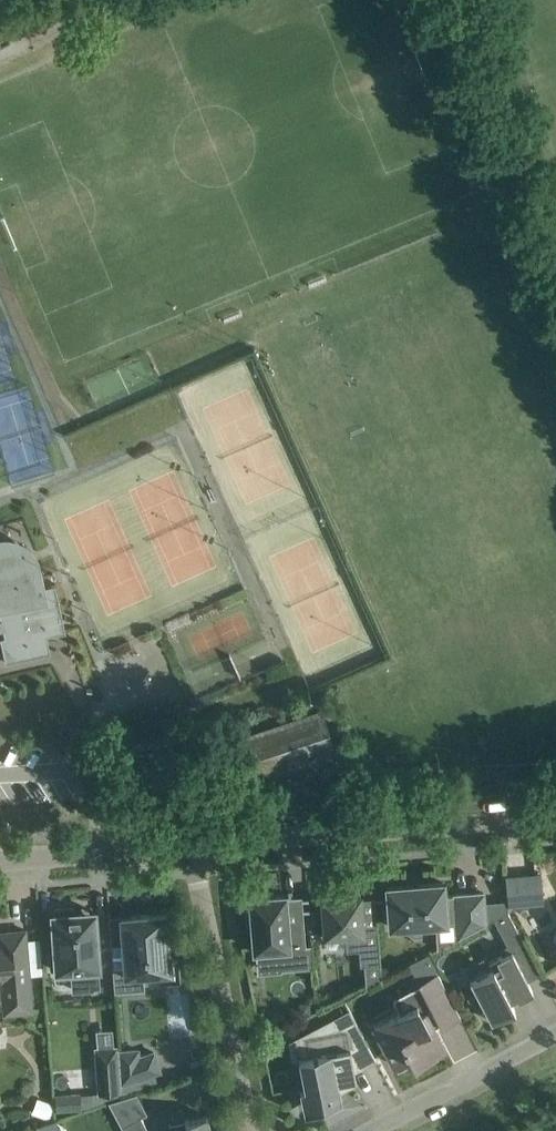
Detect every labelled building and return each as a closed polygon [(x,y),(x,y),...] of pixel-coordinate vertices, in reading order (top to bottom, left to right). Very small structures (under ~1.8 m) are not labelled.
[(55,583),(36,587),(31,564),(26,556),(18,551),(9,550),(0,551),(0,552),(0,615),(5,636),(0,637),(0,638),(5,662),(50,652),(47,636),(65,631),(55,583)] [(321,709),(245,735),(224,742),(238,785),(335,752),(328,731),(321,709)] [(541,873),(505,875),(507,905),(543,902),(541,873)] [(457,920),(458,938),(486,923),(484,902),(483,892),(444,895),(443,882),(387,886),(390,926),(446,922),(446,921),(457,920)] [(362,925),(360,888),(342,890),(342,895),(321,897),(324,936),(345,934),(347,951),(359,950),(360,965),(364,965),(366,986),(381,978),(376,924),(362,925)] [(254,950),(274,949),(278,948),(280,970),(313,967),(311,944),(305,945),(304,920),(287,921),(284,894),(250,897),(251,912),(246,912),(247,930),(252,930),(254,950)] [(506,900),(484,902),(486,923),(494,919),(507,913),(506,900)] [(100,988),(94,911),(73,913),(73,908),(55,909),(56,914),(52,914),(55,950),(50,951),(52,968),(56,968),(56,971),(70,970),(72,992),(94,990),(94,988),(100,988)] [(123,943),(111,944),(113,968),(124,967),(125,974),(170,971),(166,912),(121,916),(123,943)] [(494,919),(507,945),(521,937),(508,912),(507,913),(494,919)] [(1,982),(4,1015),(33,1013),(25,930),(7,931),(8,938),(0,939),(0,982),(1,982)] [(469,980),(476,992),(468,997),(468,996),(466,997),(479,1011),(481,1010),(480,1010),(484,1007),(491,1021),(515,1009),(510,1000),(516,997),(517,1000),(533,991),(512,950),(489,962),(492,968),(469,980)] [(374,1027),(394,1065),(411,1056),(413,1061),(443,1045),(432,1023),(439,1020),(442,1026),(460,1017),(438,973),(420,983),(428,999),(374,1027)] [(299,1090),(304,1114),(322,1105),(342,1101),(339,1088),(356,1079),(354,1071),(376,1060),(355,1020),(354,1021),(354,1022),(337,1025),(335,1021),(305,1037),(309,1056),(298,1058),(304,1087),(299,1090)] [(96,1048),(99,1092),(121,1090),(118,1051),(118,1046),(96,1048)] [(118,1051),(121,1084),(160,1071),(154,1052),(139,1057),(138,1049),(118,1051)] [(56,1093),(57,1110),(82,1109),(81,1092),(56,1093)] [(45,1100),(40,1112),(50,1116),(55,1104),(45,1100)] [(206,1115),(185,1120),(187,1129),(183,1130),(210,1130),(206,1115)] [(121,1127),(124,1130),(149,1130),(141,1116),(121,1127)]
